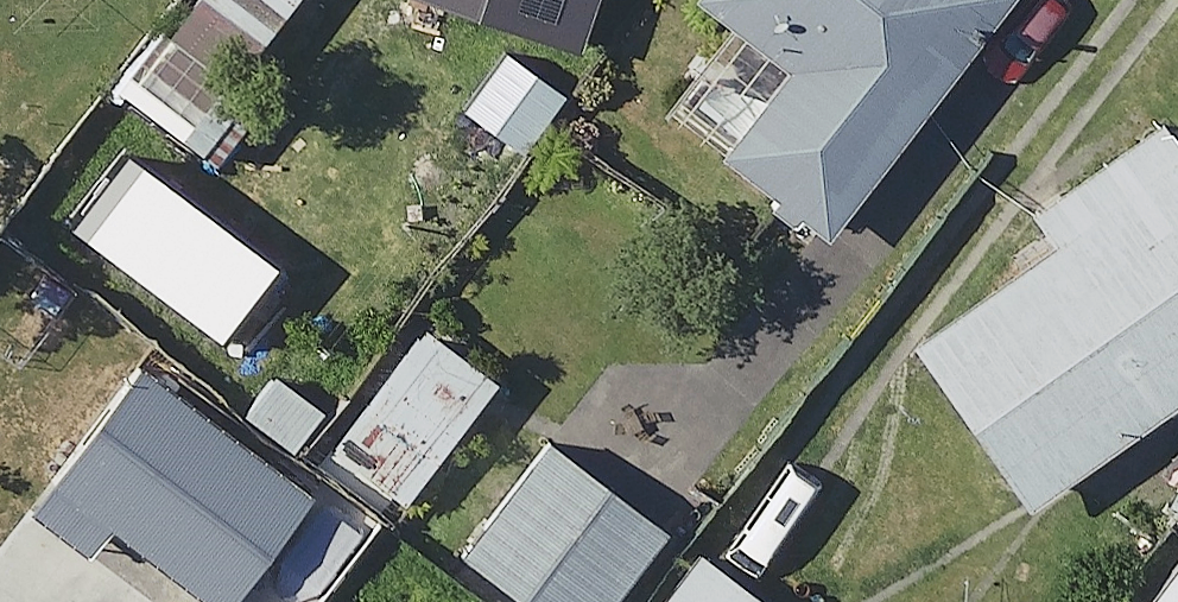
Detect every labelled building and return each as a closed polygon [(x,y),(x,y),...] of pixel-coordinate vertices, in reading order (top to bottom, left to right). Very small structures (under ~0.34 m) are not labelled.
[(150,13),(216,63),(263,0),(159,0),(150,13)] [(536,34),(550,0),(451,0),(536,34)] [(693,2),(627,94),(805,221),(964,0),(691,0),(693,2)] [(1134,105),(999,205),(1018,230),(876,335),(996,497),(1177,363),(1177,165),(1134,105)] [(478,354),(394,292),(289,435),(373,497),(478,354)] [(108,349),(16,470),(148,569),(124,601),(288,601),(344,528),(108,349)] [(522,431),(437,542),(515,601),(572,601),(636,520),(522,431)] [(667,539),(621,601),(756,601),(667,539)] [(1155,543),(1111,601),(1177,601),(1177,561),(1155,543)]
